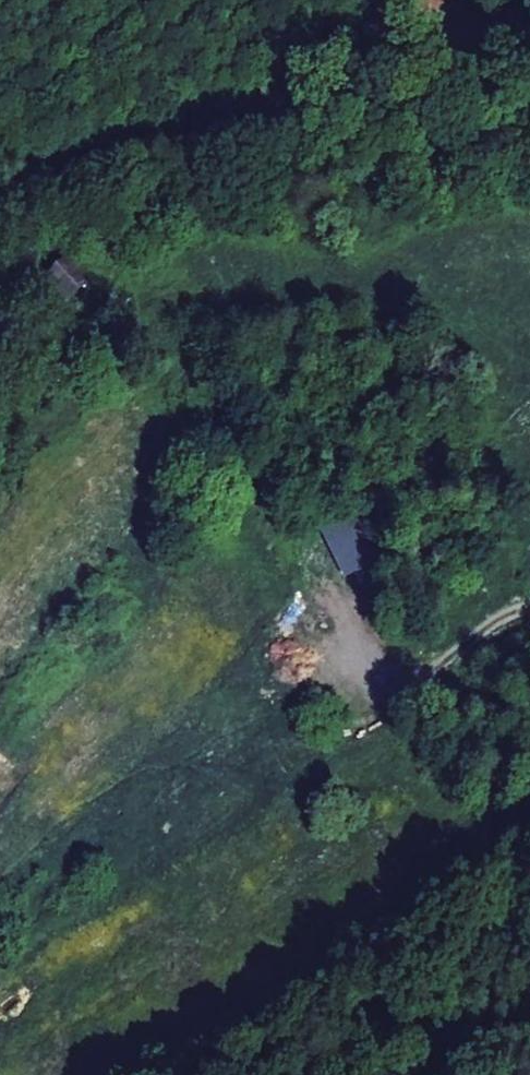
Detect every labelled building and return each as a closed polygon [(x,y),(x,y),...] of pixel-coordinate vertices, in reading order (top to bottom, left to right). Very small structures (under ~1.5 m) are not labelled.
[(65,302),(88,282),(64,255),(41,276),(65,302)] [(126,274),(100,296),(123,322),(147,300),(126,274)] [(345,516),(319,528),(343,580),(370,567),(345,516)]
